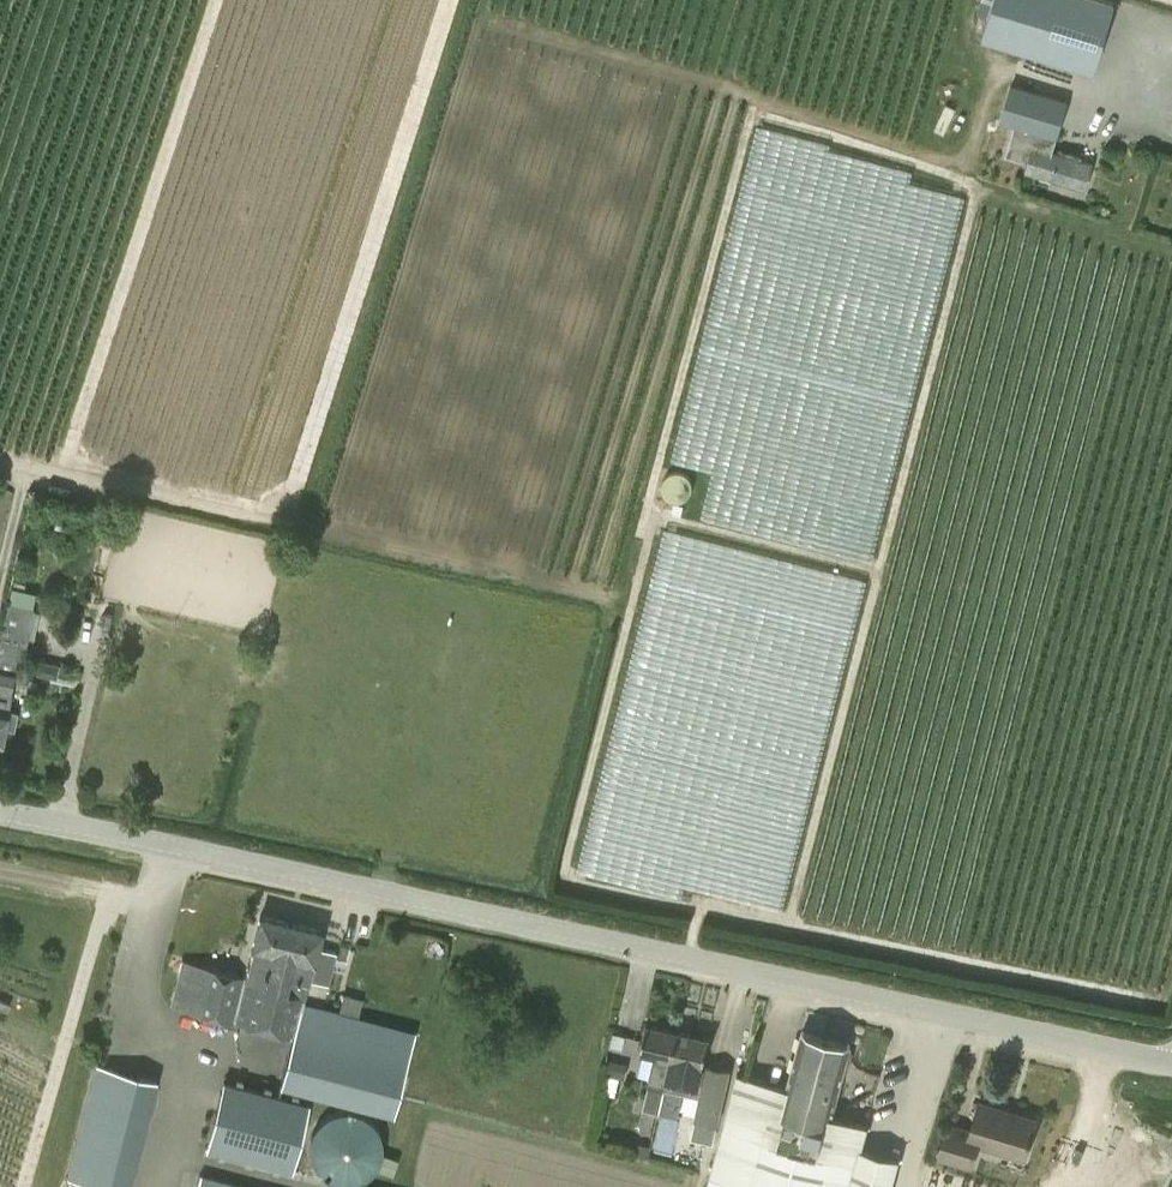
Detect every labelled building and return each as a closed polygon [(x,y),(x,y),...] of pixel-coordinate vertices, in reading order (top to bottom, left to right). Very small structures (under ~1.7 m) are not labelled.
[(981,35),(1087,67),(1093,69),(1114,0),(991,0),(981,35)] [(999,122),(1014,126),(1014,127),(1007,154),(1028,160),(1025,171),(1083,187),(1087,176),(1091,162),(1087,161),(1051,150),(1054,139),(1056,139),(1067,100),(1010,81),(999,122)] [(671,512),(681,514),(683,504),(673,502),(671,510),(671,512)] [(31,608),(35,593),(23,590),(24,585),(12,581),(0,628),(0,690),(10,692),(14,672),(13,672),(16,655),(23,656),(33,608),(31,608)] [(41,673),(56,676),(58,663),(44,660),(41,673)] [(181,960),(170,1005),(189,1008),(189,1011),(293,1037),(279,1085),(392,1114),(414,1031),(302,1003),(320,930),(258,914),(243,976),(242,976),(200,965),(181,960)] [(657,1111),(663,1088),(676,1030),(644,1022),(638,1050),(653,1054),(647,1083),(642,1108),(657,1111)] [(802,1029),(786,1085),(742,1073),(712,1180),(739,1186),(891,1186),(899,1156),(861,1146),(867,1124),(832,1114),(836,1099),(835,1099),(850,1042),(802,1029)] [(676,1030),(663,1088),(664,1089),(698,1097),(692,1119),(716,1126),(730,1070),(707,1066),(702,1066),(702,1065),(709,1037),(676,1030)] [(66,1177),(105,1186),(129,1186),(156,1079),(95,1063),(66,1177)] [(291,1169),(308,1101),(222,1079),(204,1148),(291,1169)] [(970,1168),(976,1144),(1024,1158),(1036,1117),(978,1101),(970,1129),(947,1123),(937,1159),(970,1168)] [(321,1121),(320,1122),(318,1124),(317,1125),(316,1127),(314,1129),(313,1131),(312,1133),(312,1135),(311,1137),(310,1139),(310,1141),(310,1143),(309,1145),(309,1147),(309,1149),(310,1152),(310,1154),(310,1156),(311,1158),(312,1160),(312,1162),(313,1164),(314,1166),(315,1167),(317,1169),(318,1171),(319,1172),(321,1174),(323,1175),(324,1177),(326,1178),(328,1179),(330,1180),(332,1181),(334,1182),(336,1182),(338,1183),(340,1183),(342,1183),(344,1183),(346,1183),(349,1183),(351,1183),(353,1183),(355,1182),(357,1182),(359,1181),(361,1180),(363,1179),(365,1178),(366,1177),(368,1176),(370,1174),(371,1173),(373,1171),(374,1169),(375,1168),(377,1166),(378,1164),(379,1162),(379,1160),(380,1158),(381,1156),(381,1154),(381,1152),(382,1150),(382,1148),(382,1145),(381,1143),(381,1141),(381,1139),(380,1137),(379,1135),(379,1133),(378,1131),(377,1129),(376,1127),(374,1126),(373,1124),(372,1122),(370,1121),(368,1120),(367,1118),(365,1117),(363,1116),(361,1115),(359,1114),(357,1113),(355,1113),(353,1112),(351,1112),(349,1112),(347,1111),(345,1111),(342,1111),(340,1112),(338,1112),(336,1113),(334,1113),(332,1114),(330,1115),(328,1116),(326,1117),(325,1118),(323,1119),(321,1121)] [(198,1173),(195,1186),(253,1186),(198,1173)]
